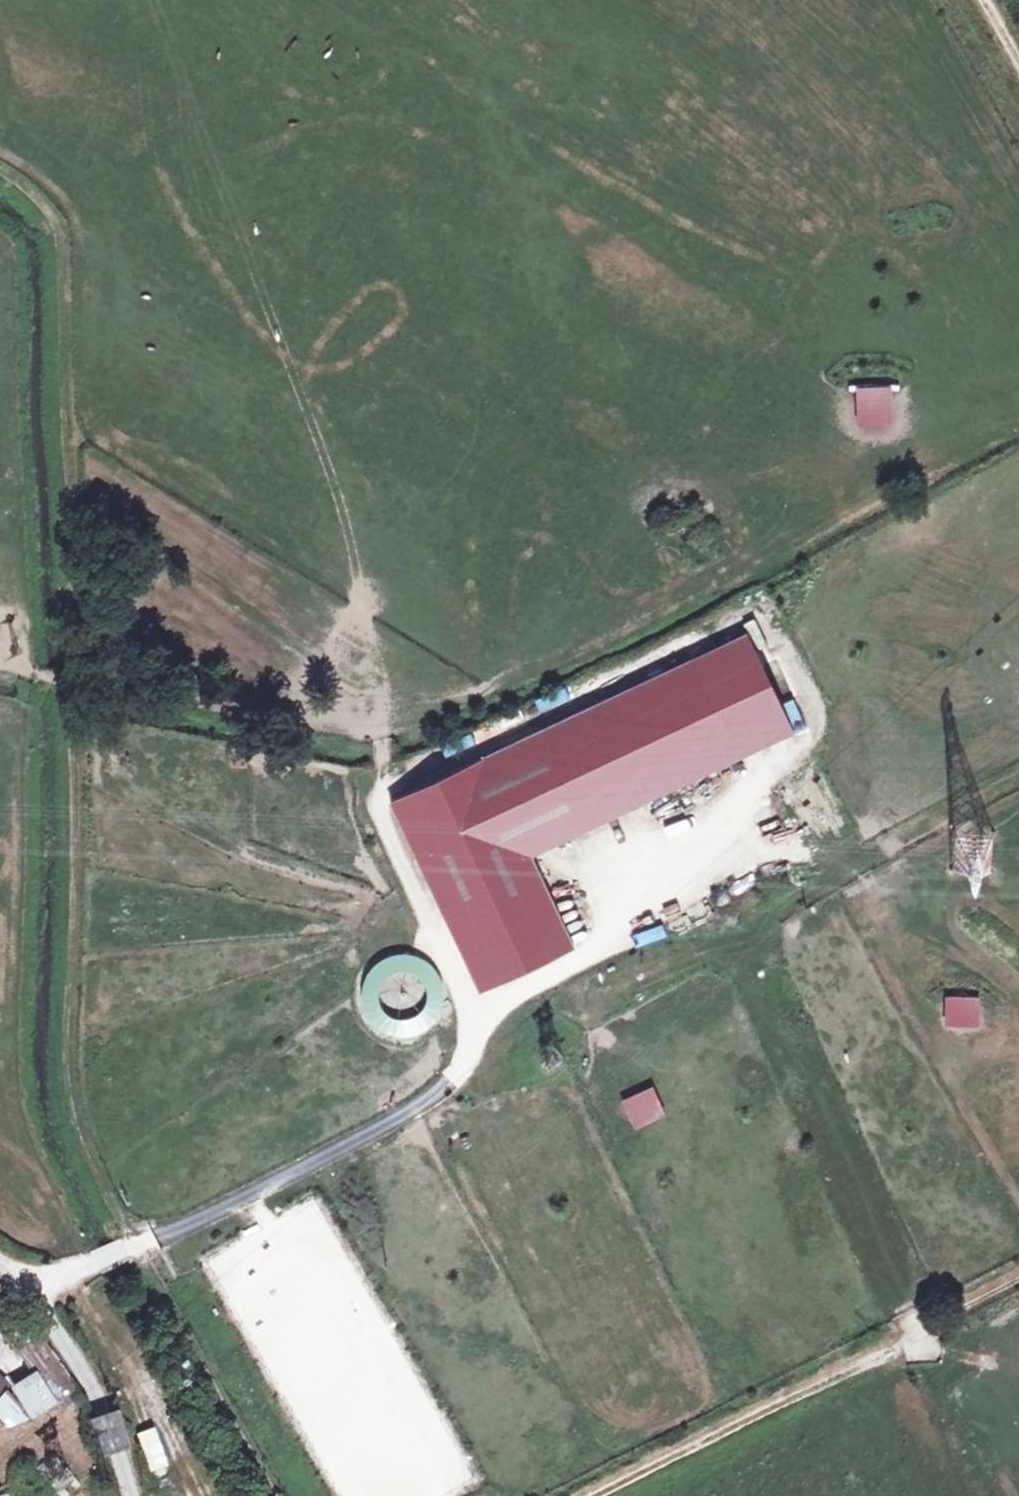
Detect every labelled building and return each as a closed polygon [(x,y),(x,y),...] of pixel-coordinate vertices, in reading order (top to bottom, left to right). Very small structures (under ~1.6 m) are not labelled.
[(855,389),(875,390),(876,374),(856,372),(855,389)] [(750,634),(392,801),(481,991),(572,948),(530,857),(795,733),(750,634)] [(379,1044),(448,1021),(425,950),(399,959),(401,963),(357,978),(379,1044)] [(944,1025),(974,1027),(975,1000),(946,998),(944,1025)] [(80,1398),(38,1335),(15,1350),(53,1408),(80,1398)] [(30,1416),(0,1387),(0,1426),(30,1416)]
